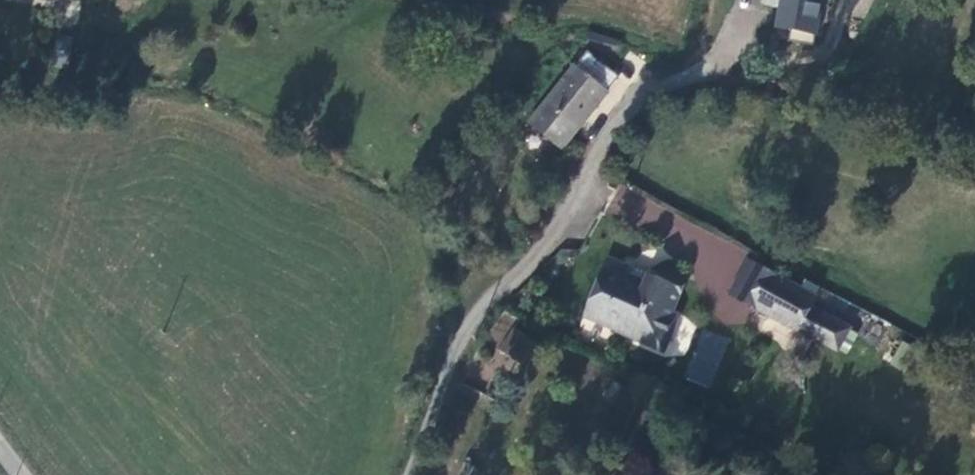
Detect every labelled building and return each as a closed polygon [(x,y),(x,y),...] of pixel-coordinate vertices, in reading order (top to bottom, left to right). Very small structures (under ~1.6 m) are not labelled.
[(826,3),(802,0),(784,0),(777,40),(793,43),(821,48),(826,3)] [(75,36),(56,33),(50,68),(68,71),(75,36)] [(817,58),(821,48),(793,43),(793,54),(817,58)] [(587,63),(527,131),(556,153),(576,131),(580,133),(619,87),(587,63)] [(782,281),(749,264),(731,298),(764,316),(782,281)] [(644,349),(655,354),(659,347),(666,347),(674,328),(667,323),(682,286),(658,276),(654,286),(643,282),(641,289),(629,284),(625,282),(627,276),(603,266),(581,325),(644,351),(644,349)] [(764,316),(801,335),(802,333),(840,354),(852,331),(814,311),(819,301),(782,281),(764,316)] [(503,310),(488,334),(500,342),(515,317),(503,310)] [(526,322),(512,343),(534,357),(548,336),(526,322)] [(703,328),(683,378),(710,388),(730,339),(703,328)] [(476,469),(457,461),(452,474),(473,474),(476,469)]
